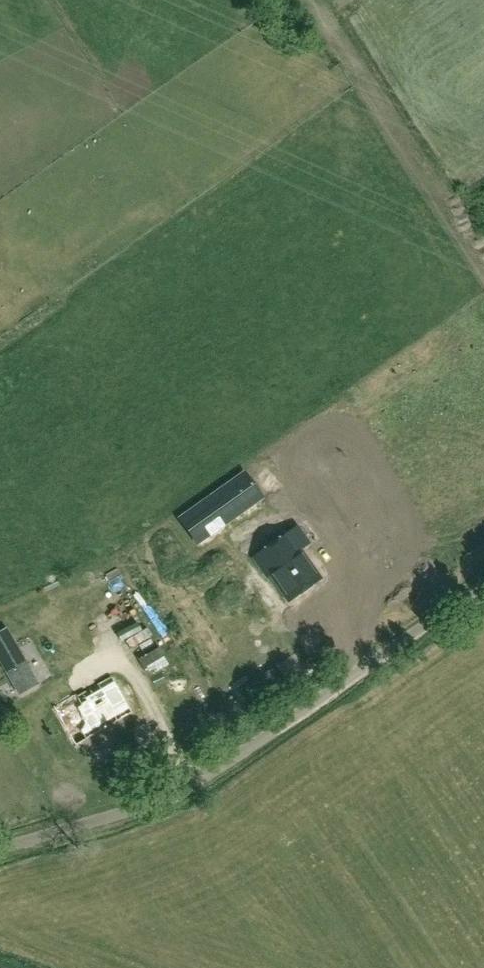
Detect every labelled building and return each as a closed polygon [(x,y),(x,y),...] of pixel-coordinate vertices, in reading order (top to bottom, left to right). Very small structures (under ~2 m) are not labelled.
[(205,501),(223,526),(262,498),(245,473),(205,501)] [(290,600),(322,578),(289,531),(254,555),(268,575),(271,573),(290,600)] [(77,655),(186,618),(169,567),(60,604),(77,655)] [(0,632),(0,661),(9,677),(10,677),(20,695),(38,684),(28,667),(6,628),(0,632)] [(132,713),(112,677),(77,696),(76,694),(54,707),(76,745),(132,713)]
